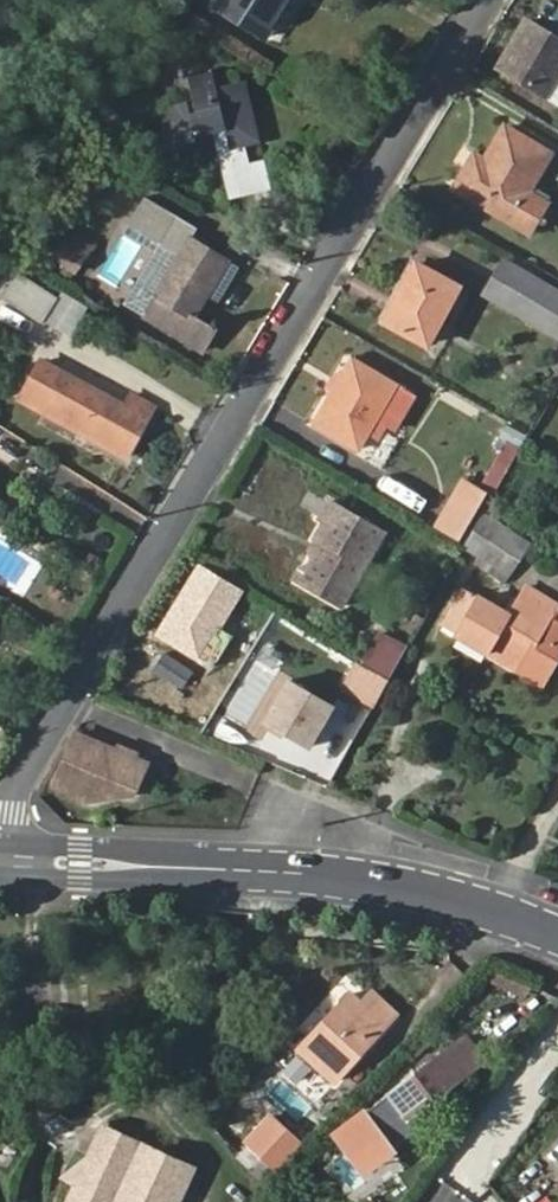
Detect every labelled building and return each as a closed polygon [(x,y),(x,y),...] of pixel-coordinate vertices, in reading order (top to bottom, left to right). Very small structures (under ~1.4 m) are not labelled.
[(285,10),(291,0),(223,0),(216,10),(267,41),(279,19),(268,12),(274,3),(285,10)] [(279,19),(285,10),(274,3),(268,12),(279,19)] [(528,23),(500,69),(546,96),(557,75),(557,41),(528,23)] [(208,76),(185,82),(194,117),(188,118),(186,109),(175,111),(167,124),(166,142),(172,159),(180,164),(191,146),(197,149),(200,143),(198,137),(218,133),(226,131),(234,163),(245,159),(243,149),(258,144),(243,86),(219,93),(222,106),(217,107),(208,76)] [(481,174),(470,167),(456,192),(511,222),(551,156),(506,130),(487,164),(481,174)] [(234,190),(268,181),(258,144),(243,149),(245,159),(234,163),(226,131),(218,133),(234,190)] [(476,158),(470,167),(481,174),(487,164),(476,158)] [(199,229),(147,198),(129,228),(180,258),(145,318),(204,354),(217,333),(195,321),(229,264),(191,242),(199,229)] [(129,228),(124,236),(157,255),(126,307),(145,318),(180,258),(129,228)] [(99,243),(81,229),(71,242),(90,255),(99,243)] [(71,242),(57,261),(76,275),(90,255),(71,242)] [(557,340),(557,295),(502,262),(482,295),(557,340)] [(418,265),(385,321),(426,345),(460,289),(418,265)] [(0,300),(43,327),(59,301),(16,274),(0,300)] [(355,363),(317,425),(362,451),(398,389),(355,363)] [(129,457),(155,407),(132,395),(125,407),(66,377),(46,413),(129,457)] [(468,482),(451,509),(447,506),(437,524),(462,538),(488,493),(468,482)] [(384,535),(329,503),(319,520),(324,524),(314,541),(325,547),(322,553),(316,554),(300,585),(342,609),(384,535)] [(483,511),(459,550),(505,578),(529,539),(483,511)] [(24,600),(44,567),(0,540),(0,586),(24,600)] [(198,566),(159,635),(202,660),(241,591),(198,566)] [(528,656),(520,668),(544,684),(557,663),(557,626),(554,623),(557,616),(557,603),(530,587),(513,612),(483,593),(480,599),(459,633),(489,652),(498,637),(528,656)] [(459,633),(480,599),(461,588),(441,623),(459,633)] [(380,630),(363,661),(367,664),(387,676),(403,646),(380,630)] [(498,637),(489,652),(520,668),(528,656),(498,637)] [(363,661),(358,659),(343,687),(375,705),(390,678),(387,676),(367,664),(363,661)] [(335,707),(278,673),(251,718),(309,752),(335,707)] [(79,733),(77,737),(112,752),(122,756),(146,766),(148,760),(79,733)] [(112,752),(77,737),(57,785),(93,799),(136,794),(146,766),(122,756),(112,752)] [(331,1079),(395,1012),(373,990),(360,1002),(349,992),(297,1047),(331,1079)] [(469,1034),(444,1052),(463,1076),(487,1058),(469,1034)] [(463,1076),(444,1052),(369,1111),(395,1144),(417,1127),(409,1117),(463,1076)] [(270,1114),(233,1154),(265,1183),(301,1144),(270,1114)] [(109,1201),(175,1201),(191,1169),(102,1128),(84,1164),(73,1159),(63,1181),(75,1186),(109,1201)] [(465,1198),(433,1177),(417,1201),(463,1201),(465,1198)] [(75,1186),(68,1201),(109,1201),(75,1186)]
